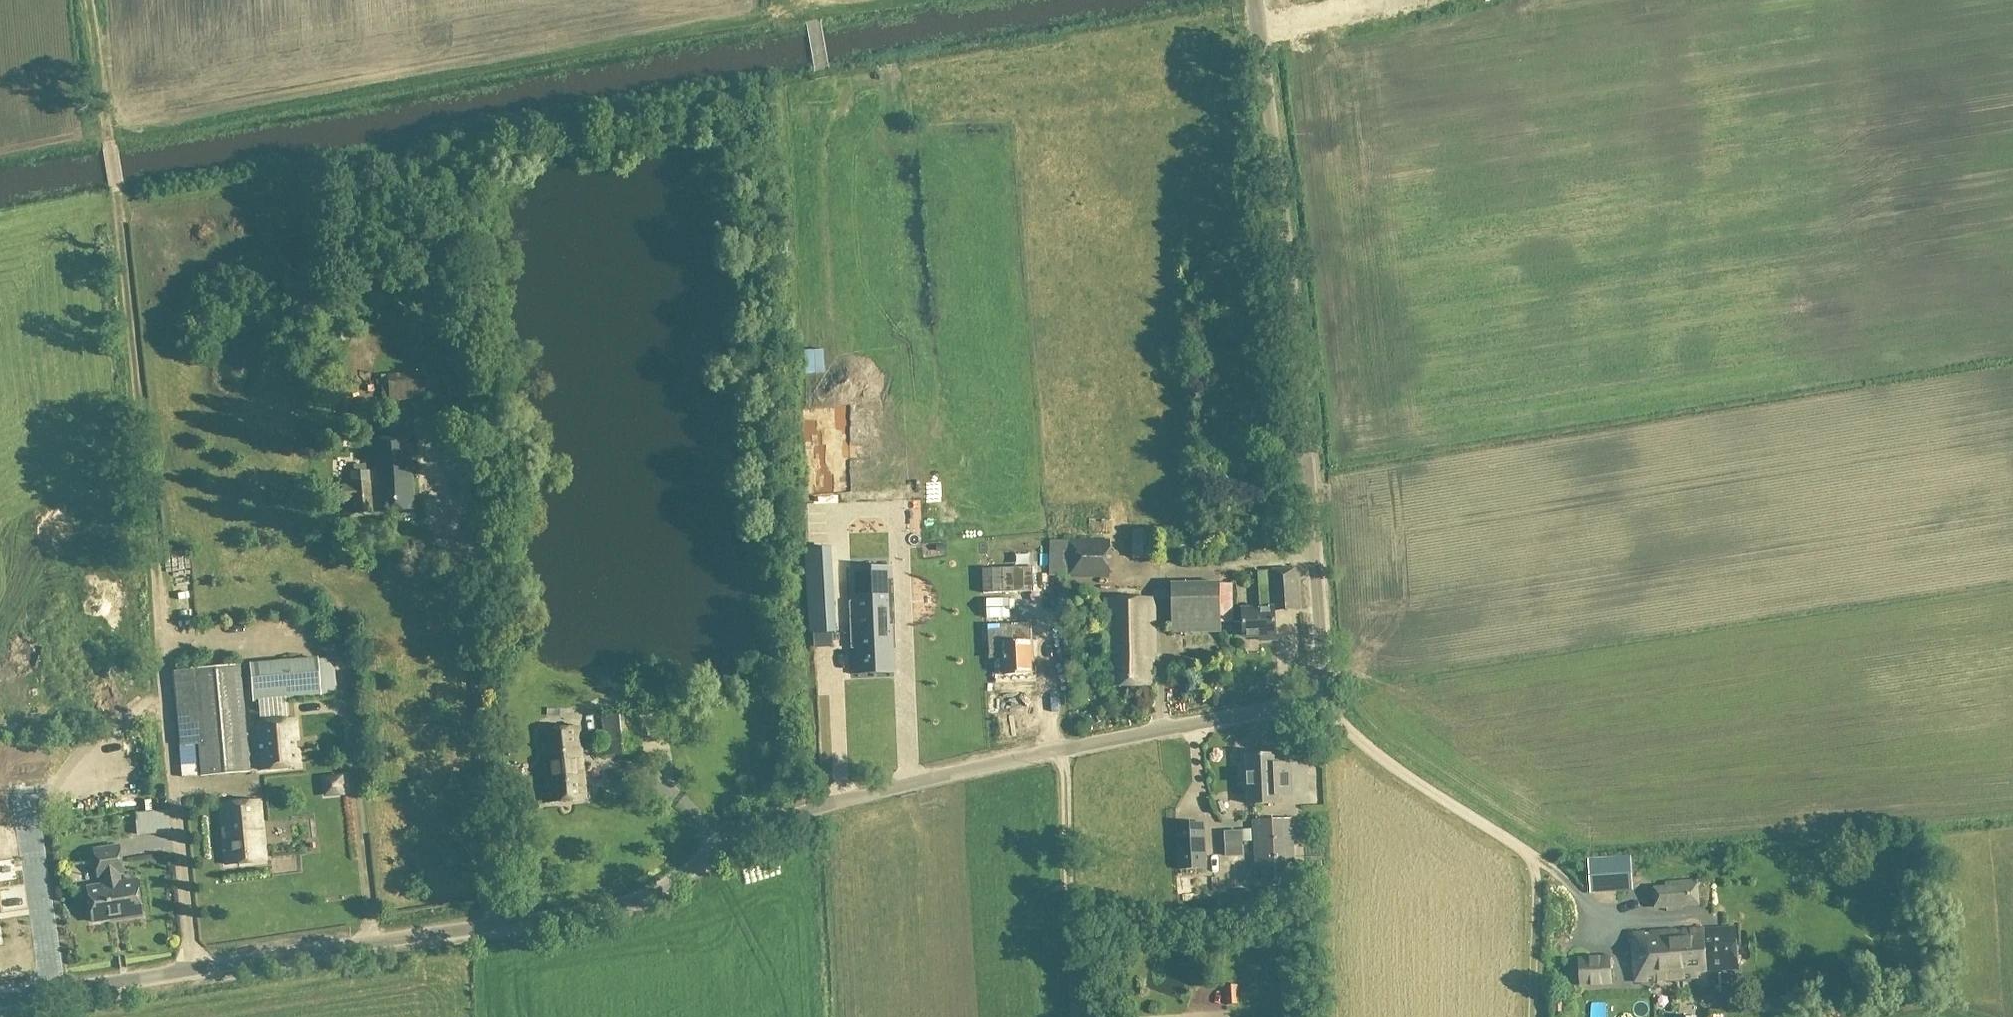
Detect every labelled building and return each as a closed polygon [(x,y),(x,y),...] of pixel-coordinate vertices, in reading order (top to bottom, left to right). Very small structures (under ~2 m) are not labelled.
[(422,400),(436,399),(434,373),(385,375),(385,376),(379,377),(380,400),(386,400),(386,402),(409,401),(410,420),(423,419),(422,400)] [(838,414),(806,415),(809,489),(840,488),(838,414)] [(395,437),(368,439),(372,514),(411,512),(406,433),(395,434),(395,437)] [(369,514),(366,474),(348,475),(349,489),(340,489),(341,504),(350,504),(351,516),(369,514)] [(1154,559),(1154,531),(1130,532),(1131,559),(1154,559)] [(1108,579),(1108,543),(1048,543),(1048,579),(1108,579)] [(807,635),(829,634),(824,550),(802,551),(807,635)] [(1295,584),(1295,573),(1255,574),(1256,612),(1240,612),(1241,638),(1257,638),(1257,643),(1272,643),(1272,614),(1297,613),(1296,584),(1295,584)] [(850,673),(892,671),(888,575),(846,577),(850,673)] [(1218,586),(1218,584),(1168,586),(1169,634),(1220,633),(1219,625),(1231,625),(1232,585),(1218,586)] [(996,628),(1009,627),(1008,619),(1009,619),(1007,599),(986,601),(988,628),(996,628)] [(1151,657),(1151,601),(1104,601),(1104,656),(1108,656),(1108,689),(1148,688),(1147,657),(1151,657)] [(1010,643),(1001,644),(1003,679),(1029,678),(1028,663),(1031,663),(1030,627),(1016,627),(1016,631),(1010,631),(1010,643)] [(251,703),(317,697),(313,662),(248,668),(251,703)] [(246,773),(237,669),(189,673),(170,674),(177,750),(196,748),(198,777),(246,773)] [(601,757),(635,755),(633,716),(599,718),(601,757)] [(295,742),(293,720),(254,724),(258,772),(298,768),(296,751),(292,752),(291,743),(295,742)] [(546,805),(583,802),(576,729),(539,733),(546,805)] [(1245,772),(1241,772),(1242,792),(1245,791),(1246,808),(1276,806),(1276,799),(1291,798),(1289,764),(1272,765),(1272,756),(1244,757),(1245,772)] [(256,803),(217,807),(223,868),(262,864),(256,803)] [(1288,821),(1250,823),(1254,879),(1292,876),(1288,821)] [(1202,826),(1173,828),(1176,871),(1204,870),(1202,826)] [(1241,858),(1240,832),(1222,833),(1224,859),(1241,858)] [(117,884),(116,875),(120,874),(116,848),(90,852),(94,878),(99,877),(100,887),(84,889),(89,923),(116,919),(116,921),(139,918),(134,882),(117,884)] [(1628,858),(1585,861),(1586,889),(1630,886),(1628,858)] [(1697,884),(1664,885),(1665,911),(1666,914),(1682,913),(1682,908),(1698,907),(1697,884)] [(1294,889),(1264,890),(1264,911),(1294,909),(1294,889)] [(1733,929),(1630,936),(1633,984),(1696,979),(1695,974),(1736,971),(1733,929)] [(1609,960),(1576,960),(1576,986),(1609,986),(1609,960)] [(1235,988),(1222,988),(1222,1007),(1234,1007),(1235,988)]
